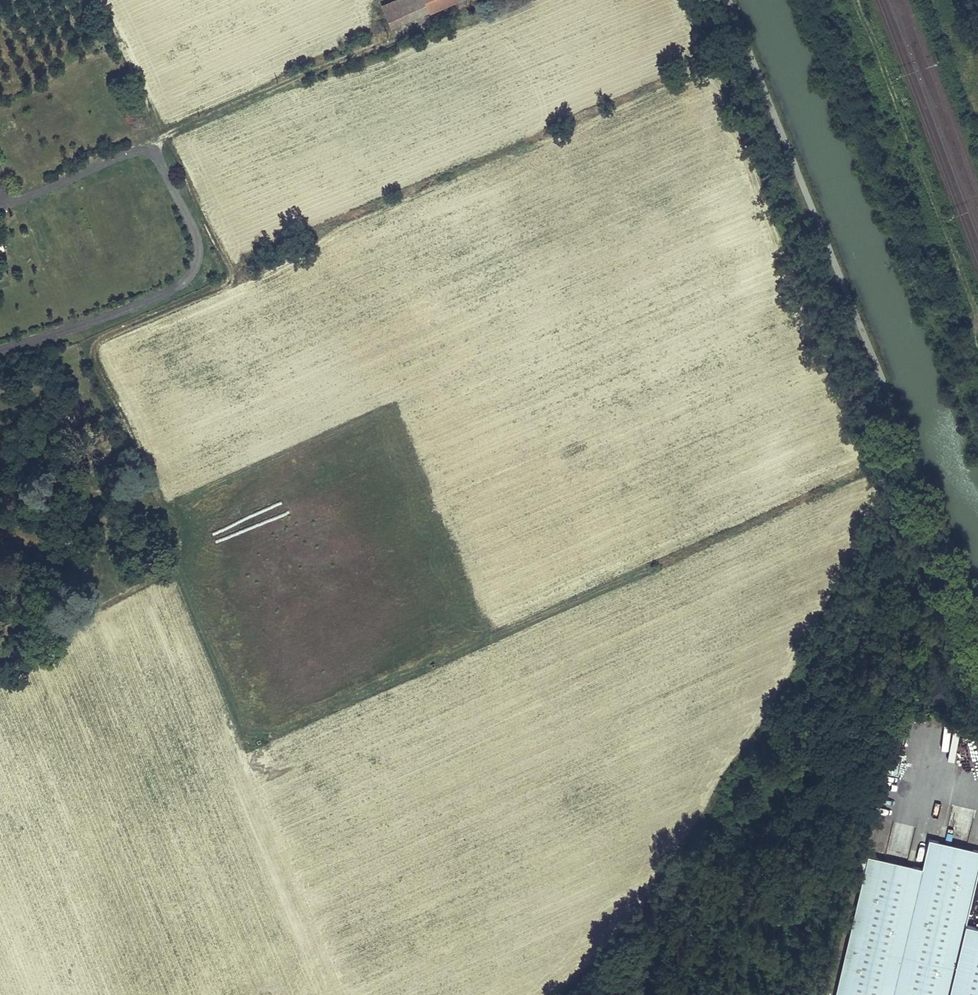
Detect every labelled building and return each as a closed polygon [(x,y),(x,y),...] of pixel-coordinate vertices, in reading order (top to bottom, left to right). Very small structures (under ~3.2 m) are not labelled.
[(396,0),(394,0),(383,5),(389,18),(402,12),(396,0)] [(402,12),(406,21),(418,16),(411,0),(396,0),(402,12)] [(418,16),(454,0),(411,0),(418,16)] [(392,27),(406,21),(402,12),(389,18),(392,27)] [(876,866),(865,863),(835,994),(977,994),(977,949),(968,947),(972,932),(962,930),(977,858),(968,855),(965,870),(931,863),(935,848),(925,845),(918,875),(908,873),(905,888),(873,881),(876,866)] [(968,855),(935,848),(931,863),(965,870),(968,855)] [(908,873),(876,866),(873,881),(905,888),(908,873)] [(972,932),(968,947),(977,949),(977,933),(972,932)]
